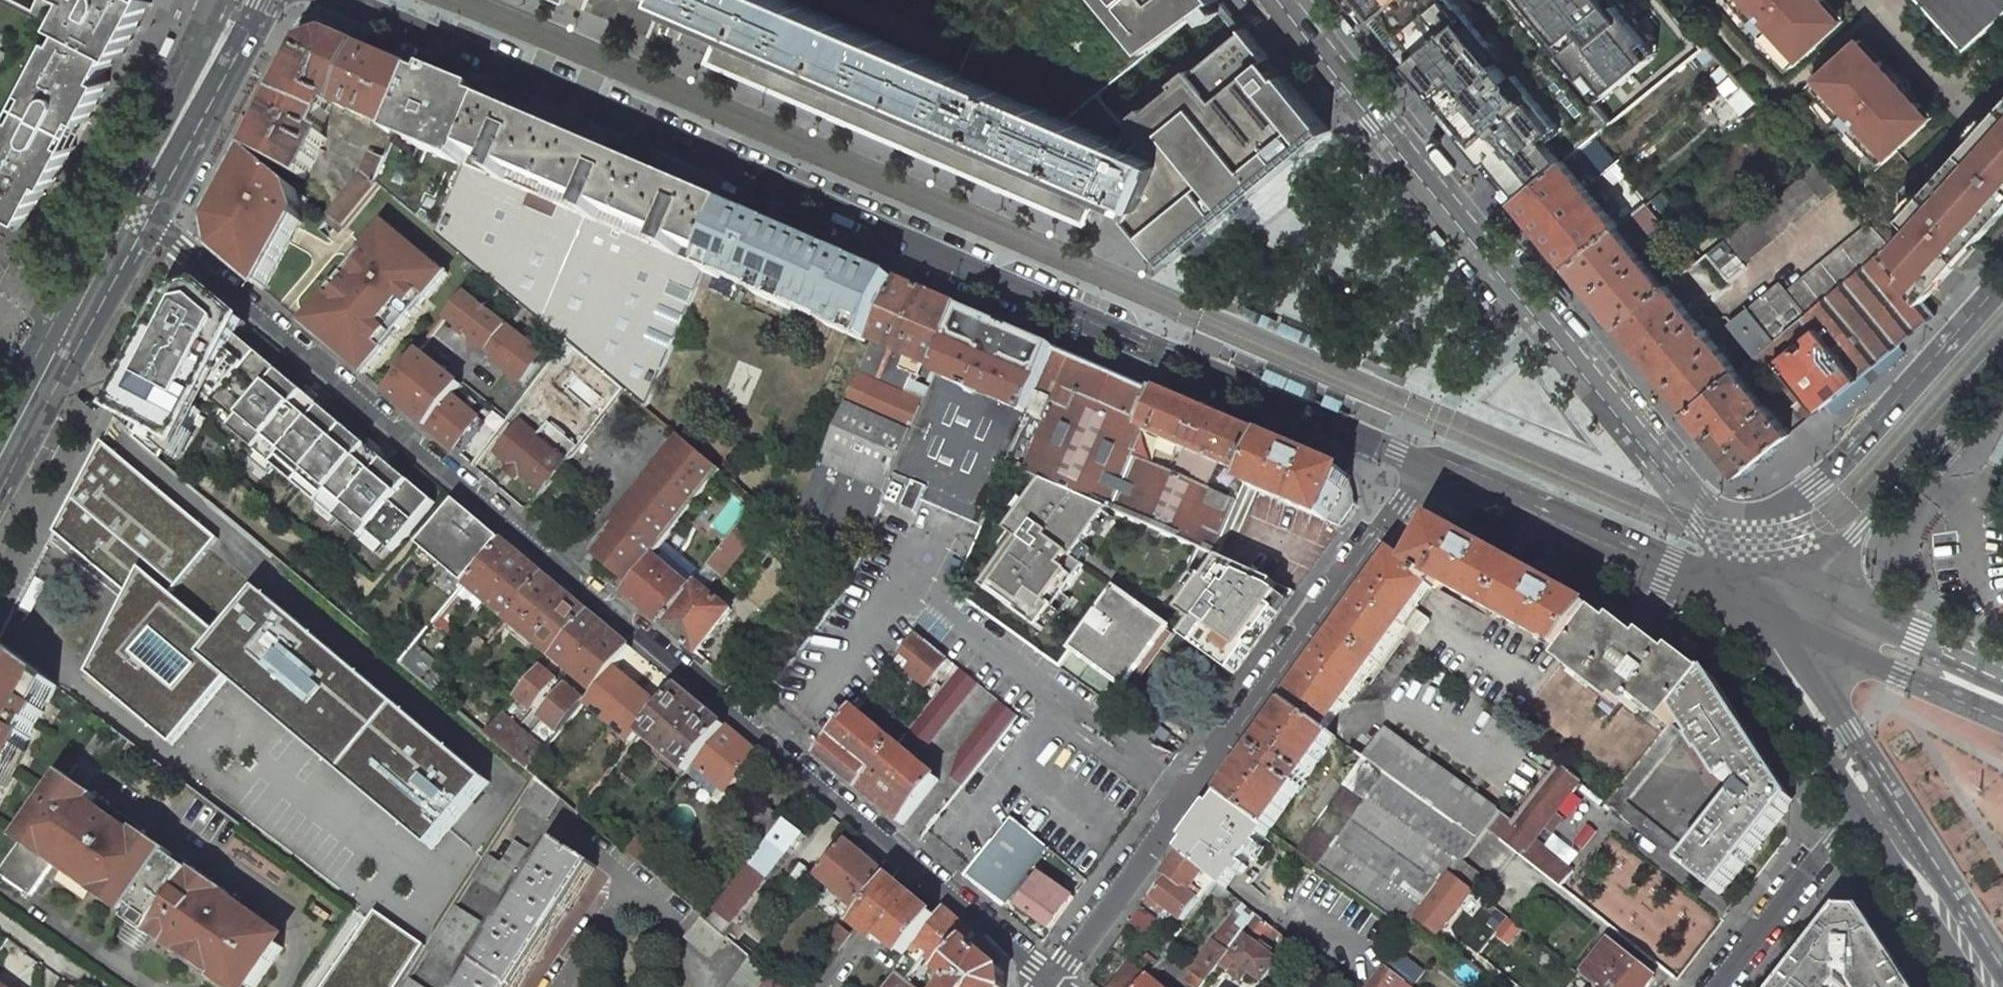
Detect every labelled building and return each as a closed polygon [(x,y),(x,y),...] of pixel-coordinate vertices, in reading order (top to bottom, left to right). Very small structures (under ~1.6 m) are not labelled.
[(20,217),(36,209),(50,184),(55,187),(77,145),(73,144),(86,120),(89,121),(110,81),(107,80),(119,57),(122,59),(151,4),(143,0),(40,0),(37,7),(22,0),(0,0),(0,182),(20,217)] [(723,23),(706,63),(1085,227),(1102,187),(1141,203),(1160,158),(1138,149),(1102,133),(962,73),(793,0),(668,0),(723,23)] [(962,73),(1102,133),(1138,149),(1143,136),(1133,122),(1126,128),(1099,94),(1149,53),(1106,0),(994,0),(962,73)] [(1214,0),(1106,0),(1149,53),(1201,10),(1211,22),(1224,11),(1214,0)] [(1389,46),(1444,0),(1352,0),(1364,15),(1368,12),(1375,21),(1371,24),(1389,46)] [(1521,195),(1565,160),(1612,121),(1597,103),(1651,58),(1642,47),(1649,41),(1653,38),(1622,0),(1444,0),(1389,46),(1449,118),(1455,114),(1461,121),(1455,126),(1496,176),(1502,172),(1521,195)] [(1793,66),(1838,26),(1814,0),(1733,0),(1793,66)] [(1844,20),(1826,0),(1814,0),(1838,26),(1844,20)] [(1966,49),(1985,32),(2002,16),(2002,0),(1922,0),(1966,49)] [(1368,12),(1364,15),(1371,24),(1375,21),(1368,12)] [(1270,58),(1245,27),(1193,70),(1192,68),(1175,82),(1176,84),(1145,110),(1144,108),(1130,119),(1133,122),(1143,136),(1138,149),(1160,158),(1141,203),(1137,213),(1131,217),(1143,232),(1159,251),(1169,262),(1187,248),(1240,204),(1237,201),(1250,190),(1253,193),(1330,130),(1284,74),(1280,77),(1277,73),(1278,72),(1271,64),(1270,64),(1267,61),(1270,58)] [(343,108),(364,52),(333,39),(310,47),(283,98),(328,118),(335,105),(343,108)] [(1891,72),(1861,39),(1854,44),(1884,78),(1891,72)] [(1651,58),(1658,52),(1649,41),(1642,47),(1651,58)] [(1854,44),(1810,85),(1881,163),(1926,123),(1895,90),(1902,84),(1891,72),(1884,78),(1854,44)] [(404,120),(423,77),(364,52),(343,108),(364,118),(368,119),(399,133),(404,120)] [(1741,118),(1758,104),(1735,75),(1718,89),(1741,118)] [(397,140),(464,167),(473,147),(482,126),(491,106),(463,95),(424,78),(405,121),(397,140)] [(1926,123),(1932,117),(1902,84),(1895,90),(1926,123)] [(254,153),(305,179),(325,138),(319,135),(328,118),(283,98),(254,153)] [(493,105),(472,155),(498,166),(494,176),(509,182),(513,173),(591,206),(587,216),(601,222),(605,212),(669,240),(664,249),(679,256),(683,246),(710,258),(732,208),(579,142),(493,105)] [(2002,132),(2002,106),(1990,120),(2002,132)] [(1455,114),(1449,118),(1455,126),(1461,121),(1455,114)] [(1990,120),(1979,132),(1975,137),(2002,162),(2002,132),(1990,120)] [(2002,212),(2002,162),(1975,137),(1962,151),(1970,158),(1933,199),(1926,192),(1904,217),(1911,223),(1891,246),(1906,263),(1899,271),(1909,283),(1924,301),(2002,212)] [(435,235),(463,168),(395,140),(386,160),(376,185),(377,187),(435,235)] [(374,183),(385,157),(367,150),(359,172),(325,212),(339,224),(374,183)] [(299,190),(254,153),(216,225),(222,255),(258,285),(265,291),(301,221),(302,218),(302,215),(301,212),(298,210),(306,196),(299,190)] [(471,157),(436,235),(567,344),(568,342),(646,408),(710,259),(685,248),(680,257),(663,250),(667,240),(606,214),(602,223),(585,217),(589,207),(513,175),(509,185),(492,177),(497,167),(471,157)] [(1619,225),(1565,160),(1521,195),(1516,199),(1569,264),(1617,228),(1619,225)] [(1836,187),(1815,165),(1723,240),(1743,263),(1836,187)] [(1516,199),(1521,195),(1502,172),(1496,176),(1516,199)] [(814,245),(733,209),(706,272),(788,305),(873,342),(873,341),(899,282),(814,245)] [(1648,239),(1630,216),(1617,228),(1569,264),(1619,325),(1666,286),(1635,249),(1648,239)] [(1890,246),(1869,223),(1787,291),(1806,314),(1883,251),(1890,246)] [(389,225),(305,324),(366,376),(450,276),(389,225)] [(1743,263),(1723,240),(1698,260),(1688,269),(1696,280),(1706,282),(1711,281),(1719,289),(1746,267),(1743,263)] [(1698,260),(1688,248),(1667,266),(1677,278),(1688,269),(1698,260)] [(1898,269),(1883,251),(1806,314),(1817,327),(1858,378),(1935,314),(1934,313),(1924,301),(1909,283),(1899,271),(1898,269)] [(887,495),(931,391),(918,385),(922,376),(899,366),(903,355),(940,371),(965,311),(899,282),(873,341),(873,342),(863,365),(841,415),(792,530),(805,541),(818,510),(843,520),(871,533),(885,500),(887,495)] [(1787,291),(1780,284),(1749,309),(1731,324),(1757,355),(1786,331),(1806,314),(1787,291)] [(1685,306),(1668,285),(1666,286),(1619,325),(1641,352),(1686,407),(1689,410),(1738,371),(1689,311),(1698,304),(1693,299),(1685,306)] [(451,319),(535,379),(557,348),(473,289),(451,319)] [(173,307),(115,415),(135,430),(135,434),(133,437),(158,458),(168,441),(183,449),(202,413),(195,409),(204,391),(214,390),(224,399),(218,406),(241,424),(234,432),(278,469),(284,461),(328,498),(322,506),(365,542),(372,535),(394,554),(436,504),(261,356),(238,337),(227,327),(237,316),(220,302),(213,311),(201,301),(183,304),(180,311),(173,307)] [(937,376),(1031,416),(1059,351),(1019,334),(965,311),(940,371),(937,376)] [(1806,314),(1786,331),(1796,344),(1817,327),(1806,314)] [(248,326),(237,316),(227,327),(238,337),(248,326)] [(1817,327),(1796,344),(1776,361),(1816,411),(1825,405),(1858,378),(1817,327)] [(1757,355),(1738,371),(1749,383),(1776,361),(1796,344),(1786,331),(1757,355)] [(568,342),(567,344),(537,383),(593,429),(624,390),(568,342)] [(432,348),(393,398),(416,418),(455,368),(432,348)] [(468,379),(484,359),(474,351),(458,371),(468,379)] [(1059,351),(1031,416),(1008,468),(1041,482),(1108,510),(1112,512),(1164,395),(1059,351)] [(1268,367),(1264,378),(1340,411),(1345,400),(1268,367)] [(1749,383),(1738,371),(1689,410),(1741,473),(1755,462),(1778,443),(1790,434),(1749,383)] [(534,387),(517,374),(492,407),(509,419),(534,387)] [(1031,416),(937,376),(931,391),(887,495),(885,500),(917,514),(923,501),(946,511),(982,527),(1008,468),(1031,416)] [(1164,395),(1112,512),(1219,556),(1249,487),(1270,441),(1164,395)] [(486,424),(454,397),(429,429),(461,456),(486,424)] [(559,450),(522,419),(496,454),(543,492),(556,477),(575,452),(564,443),(559,450)] [(721,470),(682,437),(592,551),(632,583),(653,555),(721,470)] [(101,456),(110,446),(102,440),(96,453),(101,456)] [(1351,475),(1270,441),(1249,487),(1257,491),(1341,527),(1342,528),(1358,506),(1351,475)] [(343,773),(433,849),(489,781),(261,589),(222,635),(172,593),(218,537),(110,446),(101,456),(96,453),(54,533),(129,595),(143,606),(127,623),(117,620),(88,674),(173,745),(229,677),(252,650),(367,745),(343,773)] [(284,461),(278,469),(322,506),(328,498),(284,461)] [(1017,540),(982,589),(1038,629),(1082,567),(1072,559),(1108,510),(1041,482),(1006,532),(1017,540)] [(539,497),(529,490),(519,504),(528,512),(539,497)] [(503,540),(457,502),(422,547),(467,586),(503,540)] [(768,510),(759,502),(708,565),(722,576),(774,515),(768,510)] [(1394,555),(1434,584),(1437,583),(1441,585),(1488,609),(1493,613),(1521,570),(1440,524),(1410,531),(1394,555)] [(546,576),(503,540),(467,586),(509,621),(546,576)] [(691,587),(653,555),(632,583),(624,593),(661,624),(691,587)] [(1394,555),(1337,632),(1379,661),(1405,624),(1416,610),(1432,588),(1434,584),(1394,555)] [(1200,625),(1187,639),(1234,675),(1289,601),(1295,593),(1223,562),(1182,614),(1200,625)] [(1493,613),(1568,654),(1598,613),(1521,570),(1493,613)] [(589,612),(546,576),(509,621),(551,656),(589,612)] [(732,610),(696,581),(691,587),(661,624),(697,654),(732,610)] [(1173,629),(1117,587),(1071,647),(1128,689),(1173,629)] [(129,595),(117,620),(127,623),(143,606),(129,595)] [(1419,635),(1429,620),(1416,610),(1405,624),(1419,635)] [(632,648),(589,612),(551,656),(594,691),(611,672),(625,655),(632,648)] [(1629,637),(1598,613),(1568,654),(1561,662),(1603,695),(1606,690),(1635,712),(1641,704),(1669,725),(1679,713),(1710,675),(1690,663),(1687,668),(1661,648),(1659,653),(1632,632),(1629,637)] [(947,657),(916,632),(901,651),(915,663),(908,671),(925,685),(947,657)] [(1337,632),(1288,703),(1291,706),(1328,732),(1330,729),(1349,703),(1379,661),(1337,632)] [(58,686),(0,643),(0,782),(18,749),(23,751),(44,712),(39,709),(43,701),(48,703),(58,686)] [(252,650),(229,677),(343,773),(367,745),(252,650)] [(659,712),(679,687),(652,665),(645,672),(625,655),(611,672),(659,712)] [(558,681),(541,666),(517,696),(534,710),(558,681)] [(978,683),(958,666),(905,732),(925,749),(978,683)] [(1759,749),(1710,675),(1679,713),(1687,725),(1724,782),(1738,773),(1748,788),(1686,866),(1720,894),(1789,807),(1789,796),(1785,789),(1759,749)] [(585,701),(567,687),(541,717),(542,717),(531,731),(505,710),(485,734),(528,769),(585,701)] [(726,726),(679,687),(659,712),(641,734),(687,772),(693,765),(726,726)] [(48,703),(43,701),(39,709),(44,712),(48,703)] [(1018,716),(1000,701),(960,752),(951,777),(962,786),(1018,716)] [(1328,732),(1291,706),(1282,718),(1224,798),(1270,830),(1287,806),(1336,738),(1328,732)] [(896,744),(854,710),(825,746),(818,755),(860,789),(896,744)] [(1500,811),(1371,719),(1350,748),(1363,757),(1478,840),(1480,841),(1489,830),(1500,839),(1514,822),(1500,811)] [(1681,733),(1669,725),(1662,734),(1607,803),(1620,814),(1664,849),(1671,840),(1627,805),(1681,733)] [(758,753),(726,726),(693,765),(725,791),(758,753)] [(939,780),(896,744),(860,789),(904,825),(939,780)] [(0,782),(0,789),(2,791),(23,751),(18,749),(0,782)] [(1478,840),(1363,757),(1344,784),(1366,800),(1320,866),(1409,932),(1411,929),(1418,921),(1453,875),(1480,841),(1478,840)] [(1580,781),(1558,763),(1514,822),(1500,839),(1517,854),(1545,874),(1558,858),(1535,840),(1580,781)] [(151,940),(153,939),(154,939),(186,960),(187,958),(217,979),(217,980),(216,982),(223,986),(258,986),(284,951),(255,929),(260,922),(229,898),(229,896),(195,871),(195,870),(178,857),(177,859),(144,836),(146,833),(67,777),(0,873),(0,877),(32,899),(55,866),(101,896),(99,900),(132,924),(131,926),(151,940)] [(521,804),(546,820),(559,797),(537,779),(521,804)] [(1366,800),(1344,784),(1298,850),(1320,866),(1366,800)] [(1224,798),(1220,796),(1180,851),(1217,882),(1227,890),(1244,865),(1265,837),(1270,830),(1224,798)] [(786,821),(761,801),(743,825),(767,846),(786,821)] [(1050,849),(1013,818),(971,868),(965,876),(1002,907),(1050,849)] [(559,841),(541,870),(538,869),(530,881),(533,883),(506,924),(504,923),(496,935),(498,937),(466,986),(519,986),(596,866),(559,841)] [(499,893),(528,849),(516,841),(501,863),(489,855),(475,877),(499,893)] [(881,870),(846,841),(817,875),(855,907),(880,878),(884,873),(881,870)] [(1217,882),(1180,851),(1149,894),(1182,918),(1197,898),(1181,886),(1188,877),(1209,892),(1217,882)] [(800,866),(784,888),(800,900),(816,877),(800,866)] [(750,868),(717,910),(736,924),(745,912),(751,917),(749,920),(752,923),(759,915),(755,911),(764,901),(757,896),(768,882),(750,868)] [(1074,897),(1036,871),(1013,903),(1051,929),(1074,897)] [(1465,885),(1453,875),(1418,921),(1437,935),(1472,890),(1465,885)] [(903,888),(892,880),(857,926),(868,935),(880,943),(884,938),(906,957),(938,916),(903,888)] [(481,922),(457,906),(428,950),(453,966),(481,922)] [(944,908),(938,916),(906,957),(896,972),(907,981),(925,958),(958,984),(955,986),(1005,986),(1004,972),(968,942),(975,934),(944,908)] [(1528,934),(1496,909),(1482,927),(1514,952),(1528,934)] [(428,943),(378,911),(329,986),(400,986),(428,943)] [(1865,913),(1844,912),(1836,923),(1787,986),(1844,986),(1845,986),(1845,976),(1858,978),(1858,986),(1913,986),(1887,947),(1865,913)] [(739,933),(715,913),(708,922),(727,937),(751,958),(757,963),(772,941),(756,928),(751,934),(744,927),(739,933)] [(1229,952),(1220,965),(1235,976),(1243,965),(1264,980),(1278,961),(1261,947),(1274,929),(1258,915),(1229,952)] [(708,922),(702,917),(685,939),(709,959),(727,937),(708,922)] [(1437,935),(1418,921),(1411,929),(1434,947),(1441,939),(1437,935)] [(852,933),(839,923),(823,945),(836,954),(852,933)] [(1282,936),(1275,946),(1289,957),(1297,948),(1282,936)] [(1214,939),(1185,977),(1197,986),(1203,986),(1220,965),(1229,952),(1214,939)] [(1610,941),(1583,977),(1596,986),(1646,986),(1654,977),(1610,941)] [(1419,966),(1396,948),(1383,965),(1406,983),(1419,966)] [(751,958),(730,986),(763,986),(772,975),(757,963),(751,958)] [(1131,963),(1114,986),(1141,986),(1145,981),(1148,976),(1131,963)] [(1383,965),(1367,986),(1412,986),(1406,983),(1383,965)] [(896,972),(886,986),(915,986),(907,981),(896,972)] [(772,975),(763,986),(786,986),(772,975)] [(1148,976),(1145,981),(1141,986),(1162,986),(1148,976)] [(405,986),(424,986),(410,979),(405,986)]
